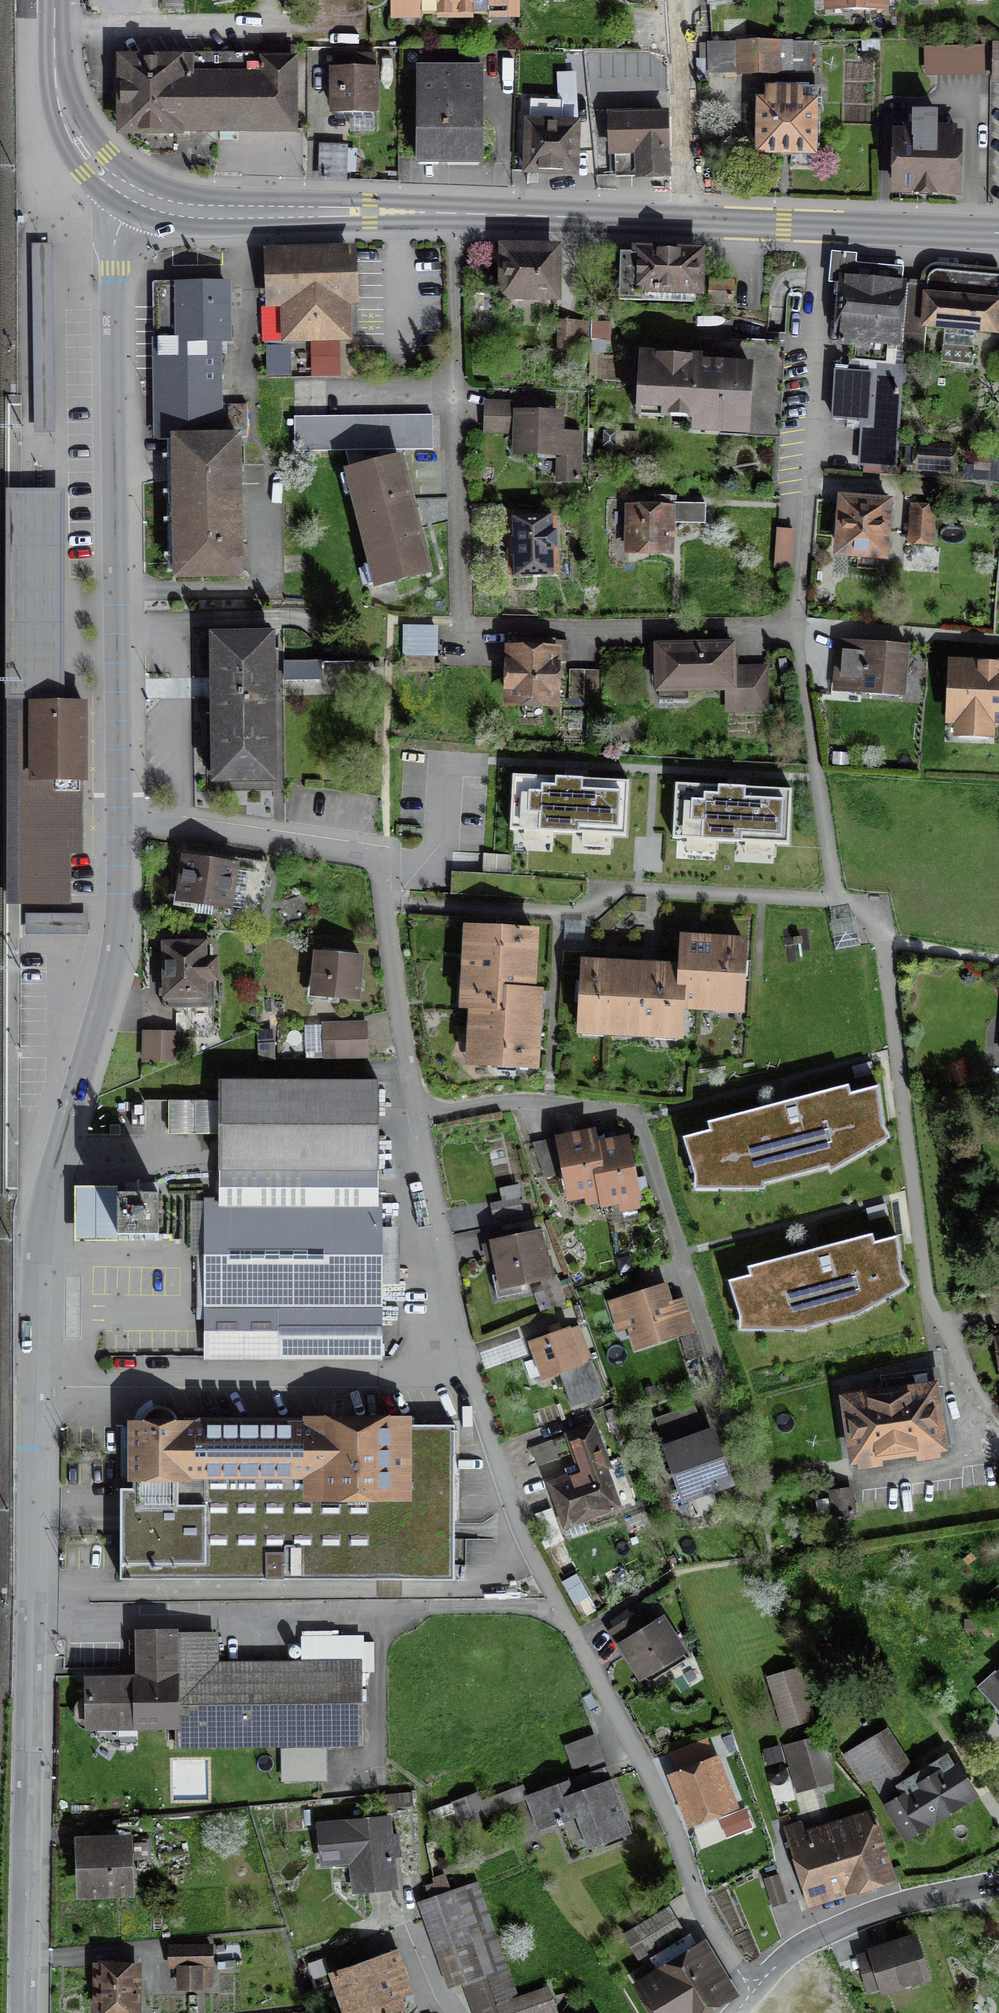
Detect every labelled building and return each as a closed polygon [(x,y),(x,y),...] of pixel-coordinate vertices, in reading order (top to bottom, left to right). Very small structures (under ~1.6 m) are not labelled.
[(400,26),(528,25),(528,0),(400,0),(400,26)] [(883,0),(831,0),(831,9),(883,9),(883,0)] [(780,41),(710,41),(710,73),(780,73),(780,41)] [(985,52),(927,55),(928,85),(987,82),(985,52)] [(125,131),(294,130),(293,60),(124,61),(124,100),(125,131)] [(375,71),(333,72),(334,112),(376,111),(375,71)] [(418,73),(418,157),(484,156),(483,73),(418,73)] [(764,101),(762,161),(822,163),(825,107),(814,106),(814,94),(773,92),(773,102),(764,101)] [(637,161),(639,185),(670,183),(666,116),(616,119),(618,162),(637,161)] [(526,118),(524,171),(578,173),(579,119),(526,118)] [(978,136),(902,132),(899,203),(975,206),(978,136)] [(344,148),(324,147),(323,172),(342,173),(344,148)] [(55,436),(52,244),(31,244),(34,436),(55,436)] [(626,280),(625,300),(645,301),(646,289),(698,292),(700,256),(614,252),(613,280),(626,280)] [(349,255),(271,258),(273,299),(286,299),(287,338),(347,336),(346,297),(358,296),(357,283),(350,283),(349,255)] [(515,255),(513,300),(564,303),(566,257),(515,255)] [(939,272),(929,279),(925,292),(923,341),(998,344),(998,277),(939,272)] [(734,305),(736,282),(713,280),(711,304),(734,305)] [(915,287),(847,281),(841,350),(909,357),(915,287)] [(181,306),(157,306),(158,439),(175,439),(238,438),(248,438),(247,405),(218,405),(217,339),(226,339),(225,286),(181,286),(180,286),(181,306)] [(615,326),(562,326),(561,356),(615,357),(615,326)] [(764,374),(651,368),(647,424),(710,428),(709,436),(760,439),(764,374)] [(902,374),(834,373),(831,421),(858,422),(856,466),(897,467),(902,374)] [(520,405),(487,405),(487,424),(518,425),(517,438),(517,454),(559,455),(558,480),(580,481),(581,434),(559,433),(559,417),(520,416),(520,405)] [(296,451),(365,450),(365,469),(351,472),(380,583),(428,571),(396,450),(432,449),(432,416),(296,417),(296,451)] [(238,438),(175,439),(177,576),(240,575),(238,438)] [(946,449),(917,446),(914,472),(944,475),(946,449)] [(62,700),(63,490),(6,490),(6,700),(62,700)] [(840,501),(836,551),(886,556),(891,505),(840,501)] [(936,507),(909,505),(907,547),(934,550),(936,507)] [(679,511),(631,512),(632,558),(680,558),(679,511)] [(524,524),(524,582),(564,583),(564,525),(524,524)] [(799,536),(779,535),(777,572),(797,573),(799,536)] [(431,627),(403,628),(403,656),(431,656),(431,627)] [(272,635),(215,636),(216,707),(217,781),(274,780),(272,635)] [(735,643),(648,645),(648,666),(654,666),(654,696),(723,695),(736,694),(735,666),(735,643)] [(839,646),(835,690),(898,696),(902,652),(839,646)] [(505,648),(503,702),(553,704),(554,650),(505,648)] [(951,719),(998,722),(998,667),(954,664),(951,719)] [(768,666),(735,666),(736,694),(723,695),(724,713),(769,713),(768,666)] [(598,672),(573,671),(572,698),(597,699),(598,672)] [(83,703),(34,703),(33,739),(25,739),(24,780),(83,780),(83,703)] [(578,780),(516,777),(513,831),(626,837),(629,783),(578,780)] [(742,787),(676,783),(673,837),(788,843),(791,789),(742,787)] [(36,895),(69,895),(69,850),(81,850),(81,816),(36,816),(36,895)] [(239,865),(187,858),(181,901),(233,908),(239,865)] [(88,915),(26,914),(25,935),(87,936),(88,915)] [(506,932),(473,930),(468,1003),(480,1004),(477,1063),(539,1066),(544,995),(538,995),(541,934),(506,932)] [(632,972),(581,971),(580,1032),(684,1034),(684,1002),(741,1003),(742,943),(682,941),(681,973),(632,972)] [(214,949),(171,950),(173,1010),(216,1009),(214,949)] [(362,962),(320,958),(317,997),(359,1000),(362,962)] [(366,1025),(326,1026),(327,1057),(367,1056),(366,1025)] [(176,1033),(142,1033),(142,1061),(176,1061),(176,1033)] [(223,1138),(224,1200),(203,1200),(204,1271),(204,1360),(382,1358),(380,1083),(223,1085),(223,1138)] [(781,1115),(686,1140),(695,1188),(764,1190),(831,1173),(891,1139),(879,1090),(781,1115)] [(212,1102),(171,1103),(171,1133),(212,1132),(212,1102)] [(614,1142),(594,1146),(591,1133),(578,1136),(533,1144),(544,1177),(563,1174),(570,1200),(604,1191),(607,1206),(637,1199),(625,1140),(614,1142)] [(118,1241),(118,1235),(118,1194),(118,1189),(76,1189),(76,1241),(118,1241)] [(158,1194),(118,1194),(118,1235),(157,1235),(158,1194)] [(519,1197),(493,1202),(487,1203),(490,1220),(522,1214),(519,1197)] [(812,1257),(727,1280),(741,1330),(804,1331),(857,1317),(908,1286),(896,1234),(812,1257)] [(543,1238),(498,1250),(511,1297),(555,1285),(543,1238)] [(671,1291),(617,1310),(625,1334),(638,1329),(645,1350),(695,1332),(685,1303),(676,1306),(671,1291)] [(574,1332),(538,1346),(554,1386),(590,1372),(574,1332)] [(886,1393),(847,1398),(854,1457),(948,1445),(939,1371),(884,1378),(886,1393)] [(145,1417),(142,1426),(137,1426),(137,1490),(121,1490),(120,1574),(453,1577),(454,1430),(182,1427),(179,1417),(172,1410),(162,1407),(152,1410),(145,1417)] [(582,1477),(552,1488),(571,1540),(630,1518),(597,1428),(568,1438),(582,1477)] [(722,1434),(669,1450),(687,1506),(739,1490),(722,1434)] [(567,1442),(534,1453),(540,1472),(573,1461),(567,1442)] [(856,1493),(830,1496),(834,1524),(859,1521),(856,1493)] [(639,1615),(610,1633),(618,1647),(624,1644),(643,1675),(681,1652),(660,1618),(646,1627),(639,1615)] [(82,1721),(89,1724),(180,1722),(181,1747),(364,1743),(363,1675),(208,1678),(207,1634),(141,1636),(141,1680),(89,1681),(89,1691),(89,1698),(82,1701),(77,1707),(77,1715),(82,1721)] [(998,1670),(978,1689),(998,1712),(998,1670)] [(805,1672),(771,1681),(786,1736),(820,1726),(805,1672)] [(889,1733),(853,1759),(916,1845),(985,1796),(956,1755),(922,1779),(889,1733)] [(591,1736),(566,1745),(574,1768),(599,1759),(591,1736)] [(826,1741),(787,1750),(799,1798),(838,1788),(826,1741)] [(283,1750),(283,1779),(322,1779),(322,1750),(283,1750)] [(717,1762),(676,1777),(692,1821),(733,1806),(717,1762)] [(570,1780),(526,1796),(539,1832),(592,1813),(603,1844),(633,1833),(613,1778),(575,1792),(570,1780)] [(477,1793),(452,1803),(462,1827),(487,1816),(477,1793)] [(880,1814),(794,1840),(816,1913),(902,1887),(880,1814)] [(389,1821),(323,1827),(325,1863),(358,1860),(360,1887),(394,1885),(389,1821)] [(124,1847),(87,1847),(88,1887),(125,1887),(124,1847)] [(782,1879),(765,1885),(775,1914),(792,1908),(782,1879)] [(421,1902),(451,1986),(464,1982),(475,2012),(553,2012),(559,2011),(551,1988),(520,2000),(495,1931),(472,1939),(455,1890),(421,1902)] [(673,1913),(626,1940),(641,1966),(688,1939),(673,1913)] [(655,2012),(702,2012),(736,1990),(698,1935),(633,1981),(655,2012)] [(923,1939),(859,1959),(871,1997),(885,1993),(887,2001),(938,1985),(923,1939)] [(209,1946),(170,1946),(170,1970),(177,1970),(177,1987),(210,1987),(209,1946)] [(335,1976),(348,2012),(404,2012),(389,1971),(403,1966),(399,1953),(335,1976)] [(136,1966),(98,1966),(97,2008),(135,2008),(136,1966)]
